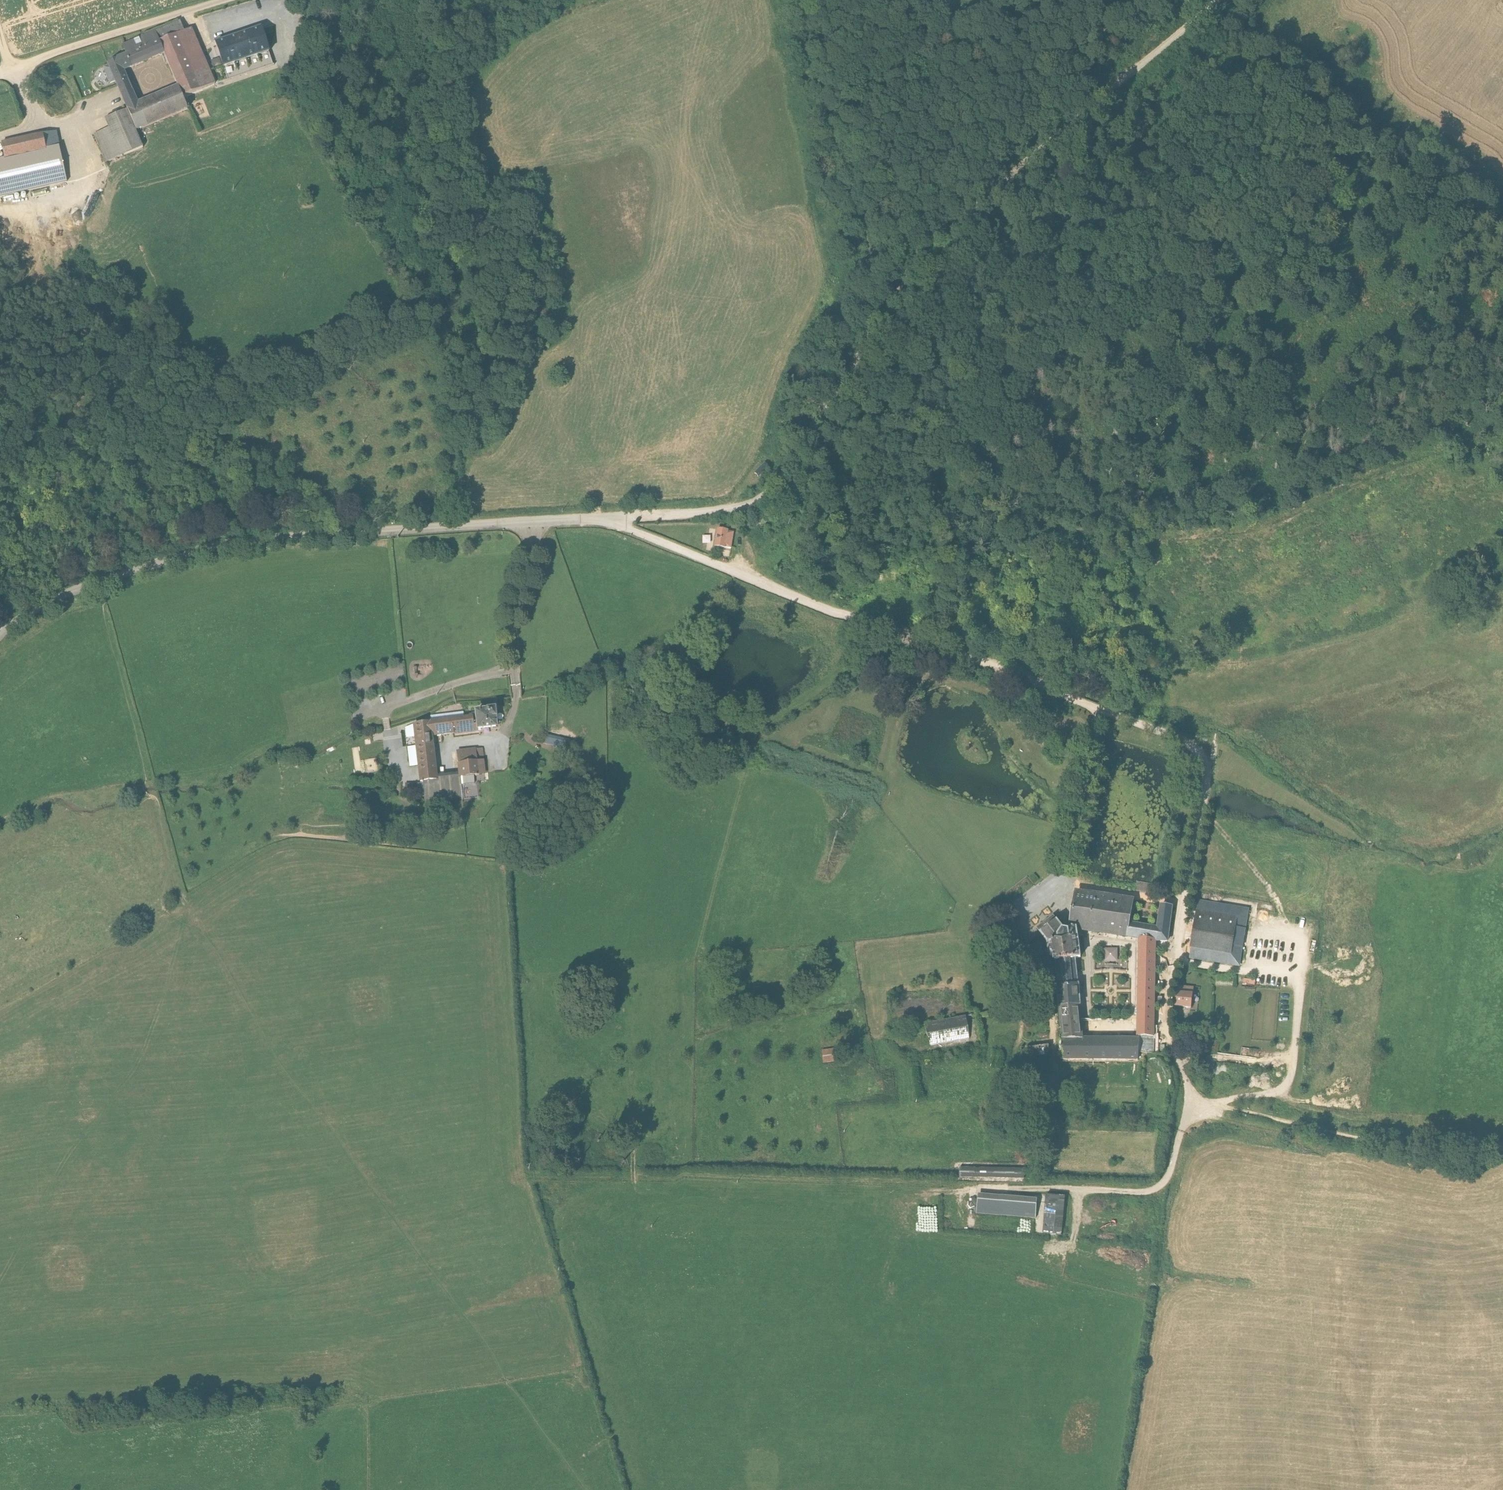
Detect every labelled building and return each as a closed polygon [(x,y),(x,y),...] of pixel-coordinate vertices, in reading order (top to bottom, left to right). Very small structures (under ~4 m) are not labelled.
[(182,32),(184,31),(180,21),(155,32),(159,42),(182,32)] [(261,28),(215,43),(227,78),(273,64),(261,28)] [(138,104),(126,109),(122,111),(104,119),(108,128),(93,135),(106,163),(143,147),(136,132),(188,109),(182,98),(215,84),(194,36),(186,30),(184,31),(182,32),(159,42),(155,32),(122,46),(126,54),(132,68),(164,55),(177,86),(138,104)] [(126,109),(138,104),(124,71),(132,68),(126,54),(122,56),(116,58),(117,59),(106,64),(107,65),(102,67),(110,84),(114,82),(119,94),(126,109)] [(218,58),(210,61),(213,68),(221,66),(218,58)] [(17,193),(66,182),(59,147),(60,146),(57,131),(1,142),(4,158),(0,159),(0,197),(17,193)] [(720,513),(717,529),(733,532),(736,515),(720,513)] [(475,696),(478,712),(481,712),(481,711),(498,709),(497,688),(475,691),(475,696)] [(478,712),(475,696),(413,704),(413,705),(405,708),(407,719),(415,718),(416,727),(407,728),(410,748),(418,747),(420,763),(422,763),(422,764),(423,764),(424,769),(425,786),(464,781),(461,758),(460,753),(438,756),(434,723),(436,722),(436,717),(455,715),(478,712)] [(460,753),(461,758),(487,756),(483,729),(477,730),(477,729),(457,731),(460,753)] [(1071,881),(1065,921),(1059,920),(1050,906),(1042,912),(1033,920),(1043,934),(1046,949),(1051,949),(1059,1052),(1135,1053),(1136,1045),(1141,1045),(1151,1046),(1152,1001),(1153,985),(1153,983),(1154,934),(1166,934),(1171,899),(1157,897),(1157,898),(1157,900),(1154,919),(1128,915),(1131,893),(1131,890),(1090,884),(1071,881)] [(1188,941),(1186,951),(1237,959),(1247,902),(1196,893),(1187,941),(1188,941)] [(1175,978),(1172,999),(1189,1001),(1191,980),(1175,978)] [(967,1009),(926,1015),(930,1039),(971,1032),(967,1009)] [(1192,1015),(1192,1024),(1207,1025),(1209,1015),(1192,1015)] [(1206,1033),(1205,1043),(1216,1044),(1217,1034),(1206,1033)] [(835,1040),(823,1041),(825,1054),(837,1053),(835,1040)] [(1043,1133),(1035,1133),(1035,1141),(1043,1141),(1043,1133)] [(961,1162),(961,1172),(1021,1173),(1022,1163),(961,1162)] [(979,1189),(977,1208),(1033,1213),(1034,1193),(979,1189)] [(1043,1189),(1040,1228),(1059,1230),(1063,1191),(1043,1189)]
